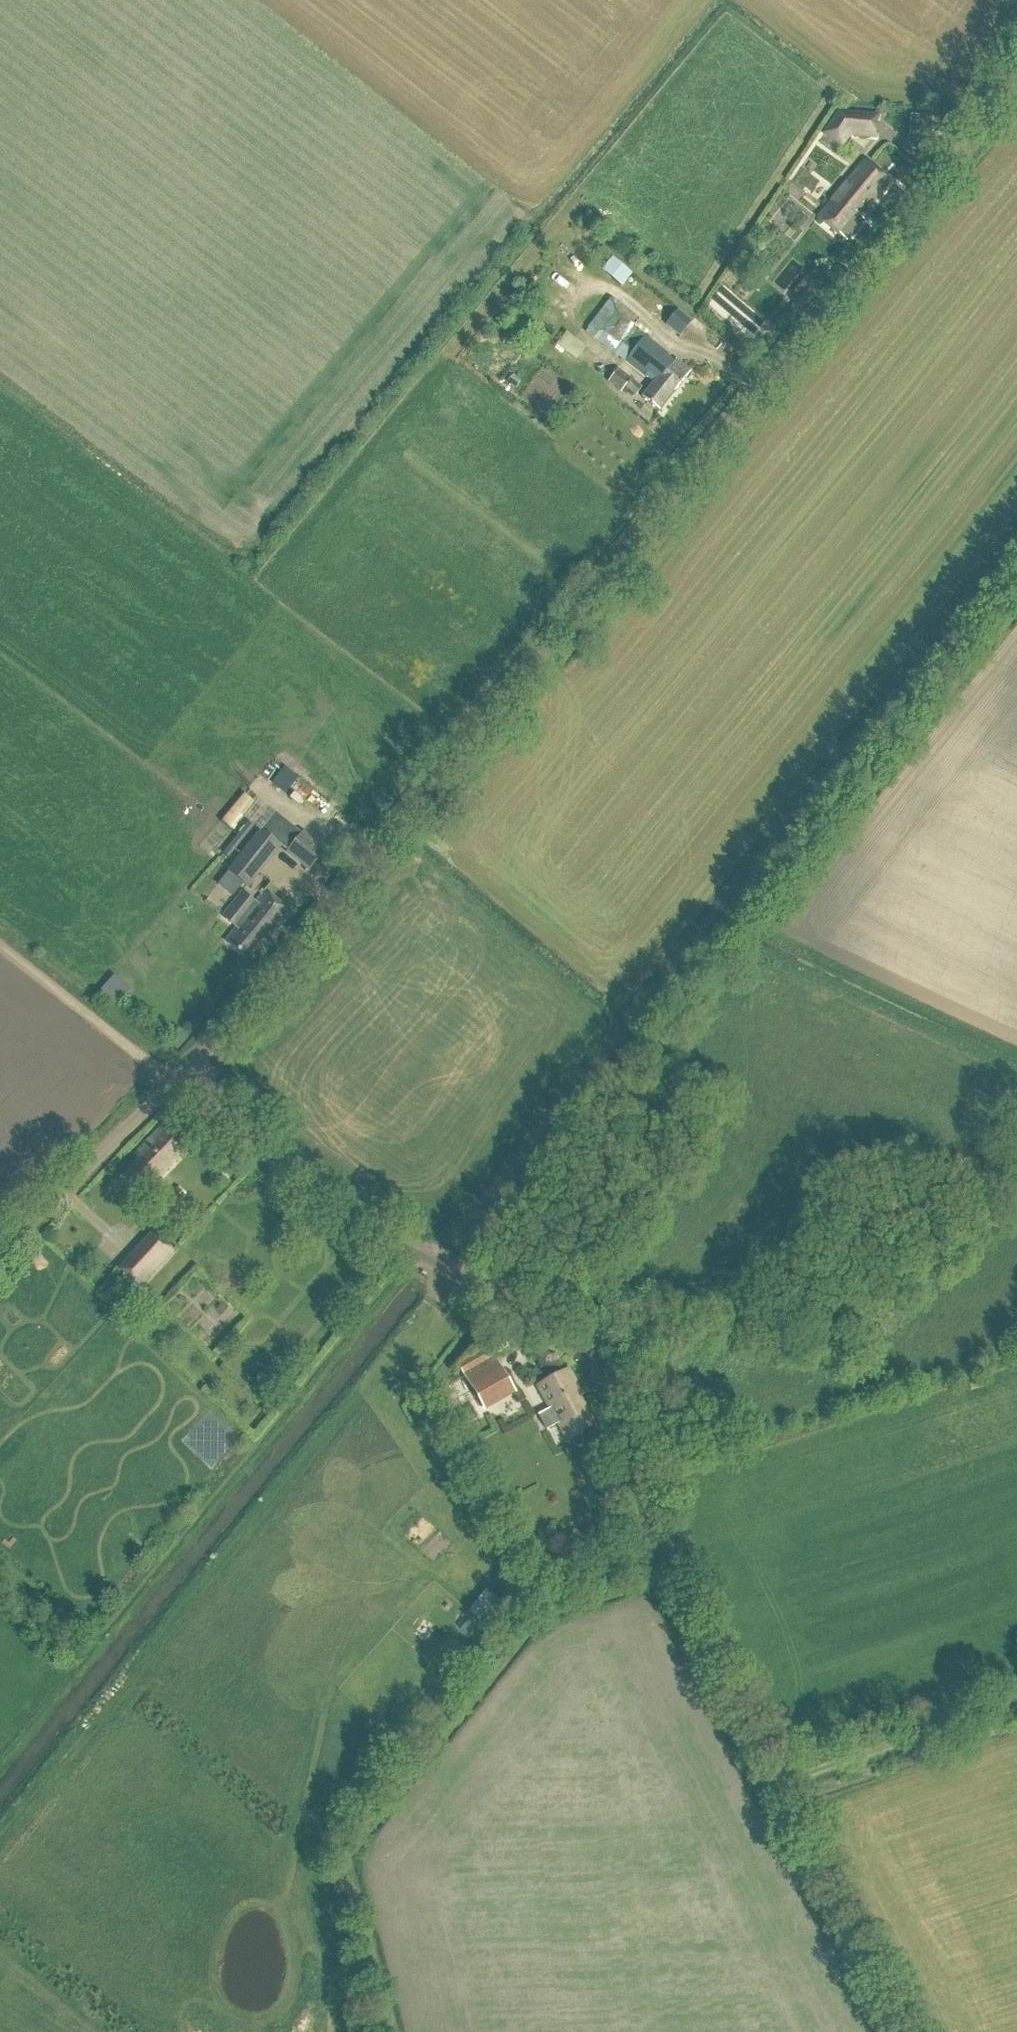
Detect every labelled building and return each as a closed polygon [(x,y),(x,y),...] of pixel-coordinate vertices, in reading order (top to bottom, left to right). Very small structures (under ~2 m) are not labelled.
[(836,111),(820,134),(841,148),(849,137),(875,139),(877,115),(836,111)] [(819,218),(847,242),(864,222),(861,220),(891,183),(866,162),(819,218)] [(613,352),(625,361),(653,383),(642,397),(660,411),(691,373),(645,336),(643,338),(632,329),(638,321),(611,299),(584,333),(611,354),(613,352)] [(691,323),(676,311),(664,325),(680,337),(691,323)] [(737,326),(742,319),(737,314),(731,322),(737,326)] [(621,393),(625,388),(635,396),(641,388),(617,369),(607,382),(621,393)] [(284,767),(271,785),(273,786),(285,795),(298,777),(287,770),(284,767)] [(228,858),(253,827),(248,822),(223,854),(228,858)] [(227,872),(245,886),(279,845),(261,830),(227,872)] [(322,852),(300,834),(286,851),(308,869),(322,852)] [(221,917),(236,930),(226,943),(247,960),(269,933),(272,936),(291,914),(267,893),(257,905),(241,892),(221,917)] [(123,1177),(144,1196),(187,1151),(163,1127),(134,1156),(139,1161),(123,1177)] [(118,1268),(139,1287),(173,1250),(151,1231),(118,1268)] [(159,1296),(167,1308),(184,1296),(176,1285),(159,1296)] [(464,1375),(484,1408),(512,1391),(492,1358),(464,1375)] [(539,1386),(568,1441),(593,1427),(577,1397),(582,1395),(568,1369),(539,1386)]
